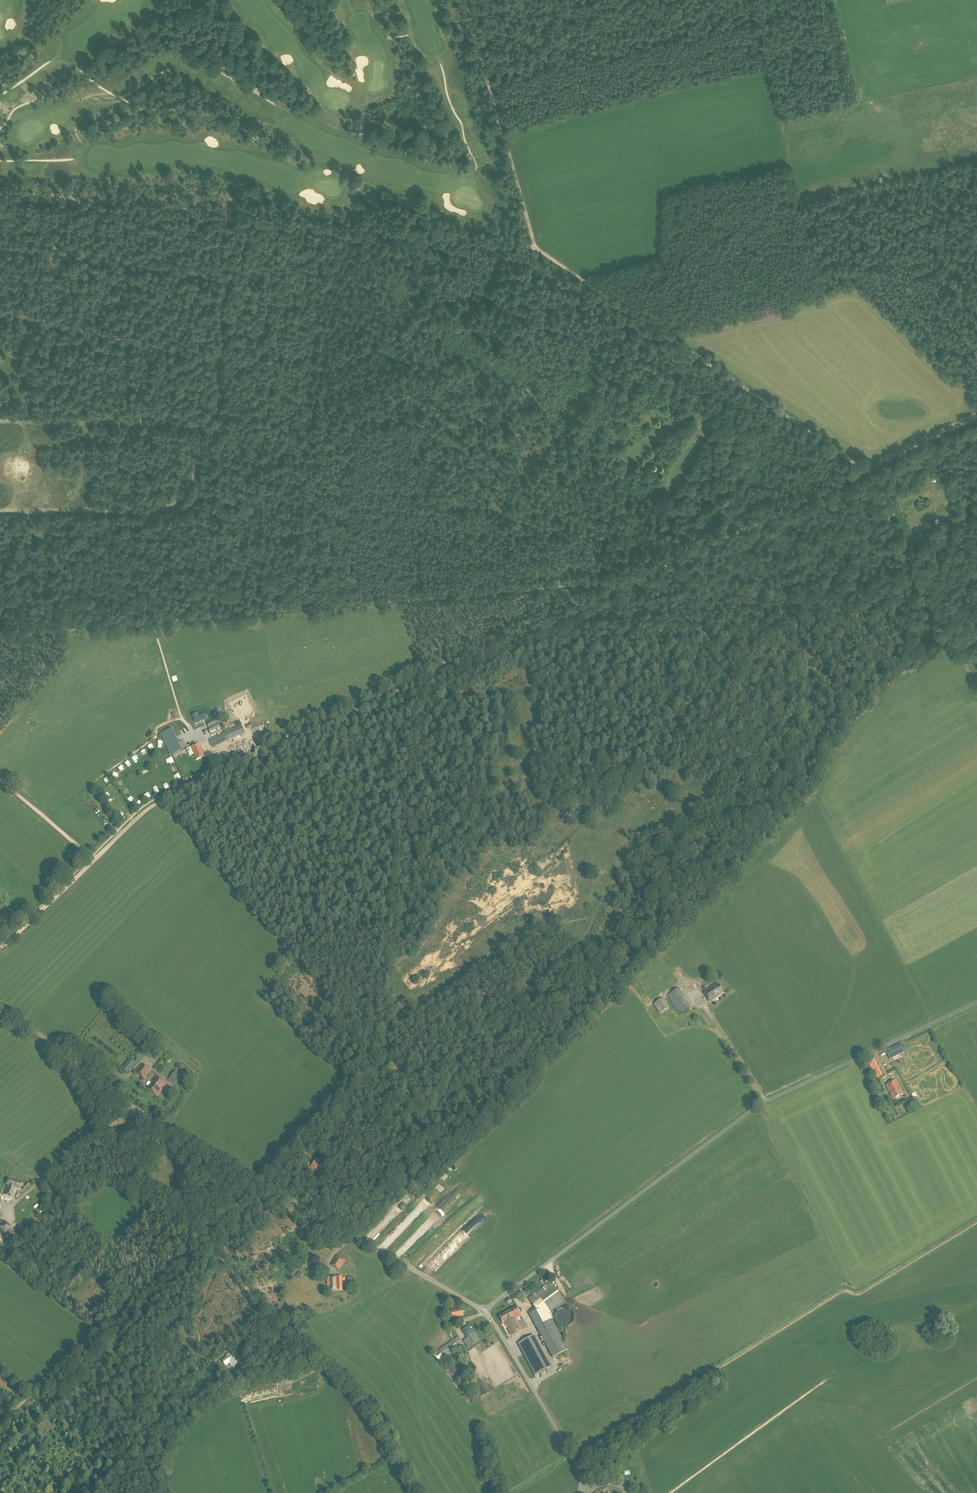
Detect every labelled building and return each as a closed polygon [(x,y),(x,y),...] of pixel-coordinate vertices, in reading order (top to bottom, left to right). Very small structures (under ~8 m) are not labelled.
[(197,712),(192,714),(196,722),(207,717),(205,712),(198,716),(197,712)] [(209,740),(213,748),(245,733),(241,725),(232,729),(231,728),(224,731),(225,733),(222,734),(209,740)] [(162,733),(172,754),(182,750),(172,729),(162,733)] [(191,747),(196,760),(206,756),(200,743),(191,747)] [(704,992),(709,1001),(715,998),(715,999),(721,995),(723,993),(718,984),(713,986),(714,987),(704,992)] [(667,995),(680,1015),(690,1008),(683,997),(684,997),(679,988),(667,995)] [(653,1004),(660,1014),(670,1008),(663,998),(653,1004)] [(900,1043),(885,1050),(890,1059),(905,1052),(901,1043),(900,1043)] [(133,1055),(139,1060),(145,1053),(140,1048),(133,1055)] [(121,1068),(128,1073),(136,1063),(130,1058),(121,1068)] [(875,1059),(868,1062),(868,1063),(873,1073),(874,1072),(878,1078),(883,1076),(875,1059)] [(136,1072),(145,1079),(151,1071),(142,1064),(136,1072)] [(169,1080),(174,1085),(176,1083),(182,1076),(177,1071),(170,1079),(169,1080)] [(147,1088),(157,1096),(162,1090),(161,1090),(166,1084),(157,1076),(147,1088)] [(900,1089),(896,1080),(886,1085),(891,1094),(890,1094),(893,1100),(904,1094),(901,1088),(900,1089)] [(310,1167),(318,1172),(323,1164),(316,1159),(310,1167)] [(20,1189),(22,1183),(8,1179),(6,1185),(7,1185),(4,1194),(14,1198),(17,1188),(20,1189)] [(3,1220),(0,1223),(0,1233),(5,1238),(13,1230),(11,1228),(5,1222),(3,1220)] [(432,1241),(428,1238),(419,1251),(421,1253),(419,1255),(424,1258),(431,1249),(433,1250),(437,1244),(432,1241)] [(332,1250),(339,1245),(335,1239),(328,1244),(332,1250)] [(400,1259),(414,1246),(408,1240),(394,1253),(400,1259)] [(339,1270),(346,1260),(337,1255),(331,1265),(339,1270)] [(296,1280),(302,1274),(299,1271),(293,1277),(296,1280)] [(342,1290),(342,1277),(327,1277),(328,1287),(329,1287),(329,1290),(342,1290)] [(541,1324),(558,1355),(569,1350),(558,1331),(552,1319),(553,1318),(550,1314),(565,1303),(550,1282),(528,1299),(542,1318),(545,1323),(543,1324),(541,1324)] [(523,1330),(518,1321),(521,1320),(519,1317),(522,1315),(517,1307),(499,1316),(503,1323),(504,1322),(512,1336),(523,1330)] [(564,1327),(566,1327),(567,1327),(569,1326),(570,1325),(571,1324),(572,1323),(573,1321),(574,1320),(574,1318),(574,1316),(574,1315),(573,1313),(572,1312),(571,1311),(570,1310),(569,1309),(567,1308),(565,1308),(564,1308),(562,1308),(561,1309),(559,1309),(558,1310),(557,1311),(556,1313),(555,1314),(555,1316),(555,1317),(555,1319),(555,1321),(556,1322),(557,1324),(558,1325),(559,1326),(561,1326),(562,1327),(564,1327)] [(453,1318),(463,1316),(461,1309),(451,1311),(453,1318)] [(472,1344),(479,1339),(469,1325),(462,1331),(472,1344)] [(439,1362),(464,1345),(458,1336),(433,1354),(439,1362)] [(535,1376),(551,1367),(534,1336),(518,1344),(535,1376)] [(233,1359),(229,1353),(226,1355),(227,1357),(222,1360),(226,1366),(229,1363),(232,1367),(237,1363),(234,1358),(233,1359)]
